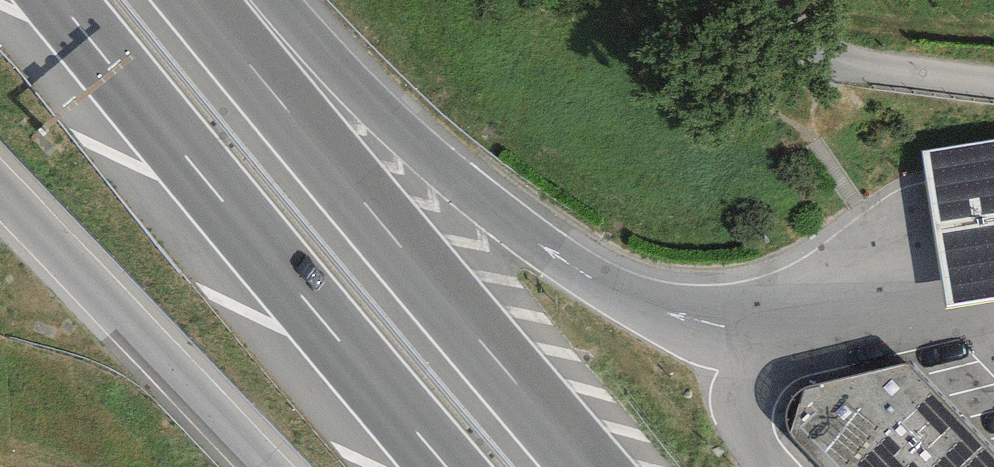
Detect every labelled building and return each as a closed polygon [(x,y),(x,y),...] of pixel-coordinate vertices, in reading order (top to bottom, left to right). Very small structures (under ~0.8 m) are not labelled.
[(921,156),(947,313),(993,305),(993,144),(921,156)] [(819,393),(778,419),(784,447),(804,466),(990,466),(897,373),(819,393)]
